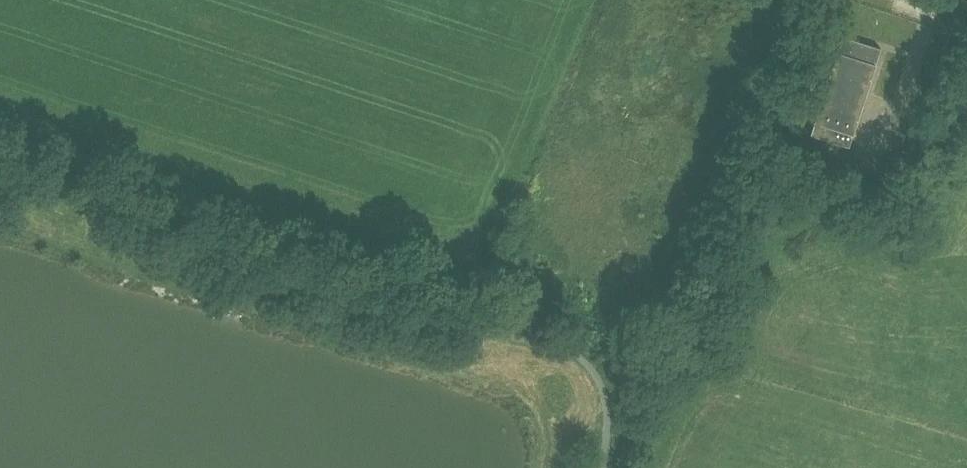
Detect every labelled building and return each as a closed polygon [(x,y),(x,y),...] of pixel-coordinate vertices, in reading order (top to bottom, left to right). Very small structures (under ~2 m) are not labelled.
[(881,49),(843,36),(811,135),(849,147),(881,49)]
